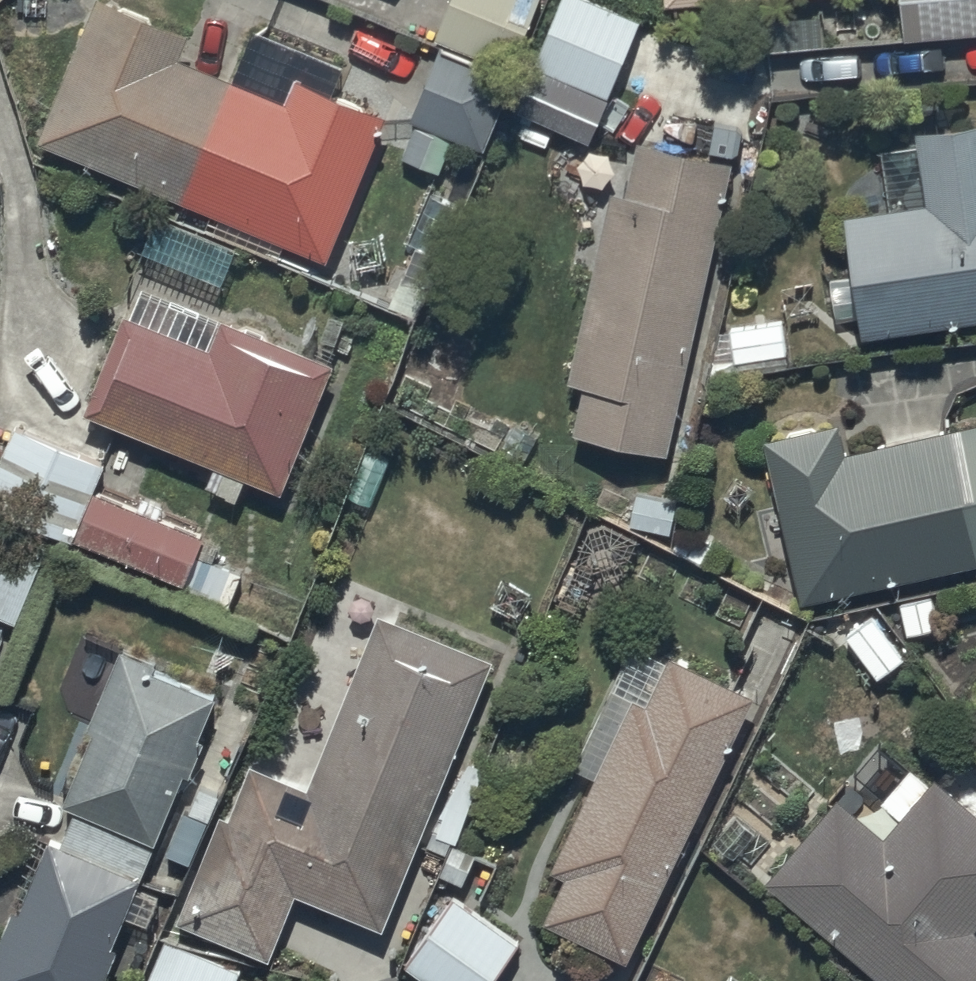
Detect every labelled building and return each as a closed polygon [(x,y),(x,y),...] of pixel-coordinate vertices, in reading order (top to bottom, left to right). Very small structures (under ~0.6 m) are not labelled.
[(441,35),(515,64),(539,0),(455,0),(441,35)] [(608,85),(638,12),(609,0),(560,0),(537,56),(608,85)] [(903,30),(975,23),(975,0),(901,0),(903,30)] [(823,5),(744,10),(746,44),(825,39),(823,5)] [(104,10),(44,151),(332,272),(392,129),(303,92),(292,119),(183,73),(194,48),(104,10)] [(412,107),(419,110),(402,150),(441,166),(458,126),(468,130),(495,65),(440,41),(412,107)] [(846,206),(864,325),(975,308),(975,113),(918,122),(929,193),(846,206)] [(732,150),(639,130),(627,182),(612,178),(571,366),(586,370),(575,420),(668,441),(732,150)] [(443,242),(418,232),(392,296),(416,306),(443,242)] [(89,400),(217,452),(207,476),(241,489),(251,465),(278,476),(332,353),(224,306),(221,313),(138,277),(89,400)] [(767,430),(804,588),(975,549),(975,415),(846,444),(839,414),(767,430)] [(0,458),(0,500),(74,530),(76,524),(183,567),(177,584),(227,603),(241,566),(193,547),(201,526),(93,483),(106,450),(19,416),(0,458)] [(16,611),(49,540),(0,518),(0,604),(16,611)] [(222,804),(178,910),(270,946),(296,881),(384,917),(491,648),(379,604),(311,776),(253,753),(231,808),(222,804)] [(569,862),(547,909),(628,947),(753,684),(671,645),(668,651),(632,634),(574,757),(595,767),(554,855),(569,862)] [(94,718),(65,789),(156,828),(185,759),(191,761),(203,734),(196,731),(218,680),(120,639),(88,715),(94,718)] [(932,774),(911,756),(883,790),(903,807),(886,828),(839,789),(768,871),(897,980),(975,980),(975,918),(974,916),(975,913),(975,803),(936,769),(932,774)] [(50,826),(0,940),(0,980),(91,980),(98,964),(105,967),(118,936),(111,932),(140,864),(50,826)] [(406,953),(445,980),(483,980),(517,935),(455,890),(406,953)] [(146,980),(231,980),(239,962),(167,932),(146,980)] [(748,980),(779,980),(759,966),(748,980)]
